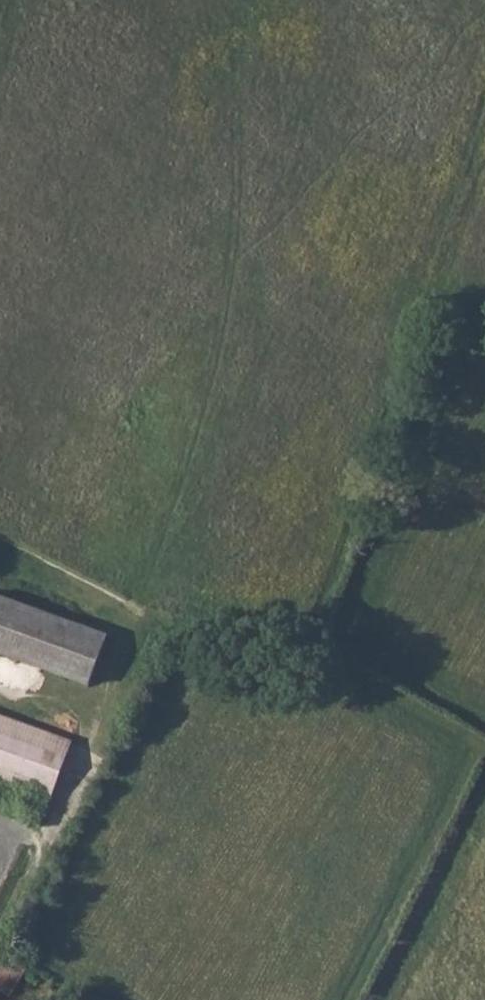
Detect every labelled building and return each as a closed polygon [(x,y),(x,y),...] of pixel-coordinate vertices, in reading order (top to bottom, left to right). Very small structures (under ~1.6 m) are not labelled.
[(102,637),(0,602),(0,652),(86,683),(102,637)] [(0,720),(0,776),(38,790),(29,820),(46,827),(74,747),(0,720)]
